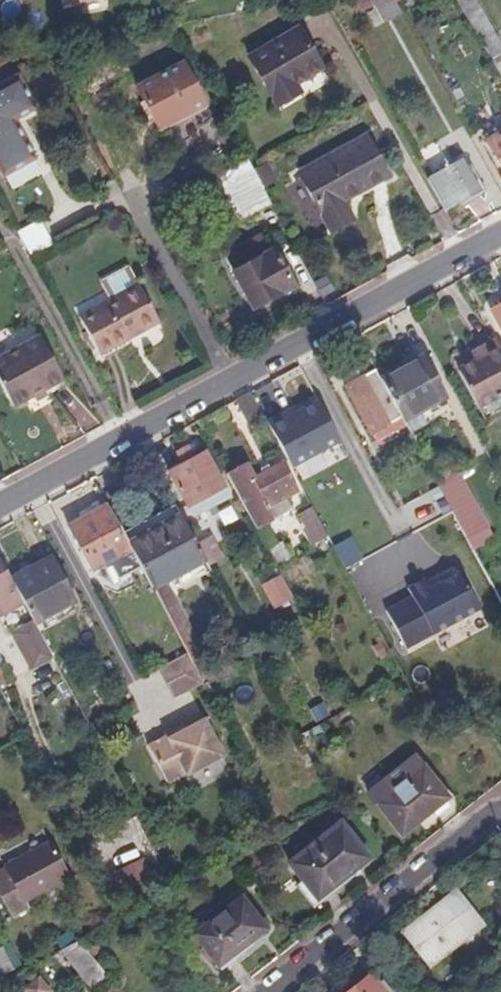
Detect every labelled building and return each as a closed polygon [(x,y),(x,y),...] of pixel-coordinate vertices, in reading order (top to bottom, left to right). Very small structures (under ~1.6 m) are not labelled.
[(65,9),(108,2),(108,0),(63,0),(65,9)] [(372,0),(357,0),(365,14),(376,8),(372,0)] [(386,26),(405,16),(396,0),(372,0),(376,8),(386,26)] [(494,61),(500,57),(500,39),(479,0),(460,0),(494,61)] [(326,71),(305,30),(251,59),(278,108),(300,95),(295,87),(326,71)] [(211,128),(182,75),(138,96),(159,136),(187,121),(195,137),(211,128)] [(20,76),(0,87),(0,175),(35,156),(14,118),(36,107),(20,76)] [(486,141),(500,169),(500,133),(486,141)] [(386,179),(366,139),(299,176),(329,230),(350,219),(342,205),(386,179)] [(462,159),(428,177),(444,207),(478,188),(462,159)] [(250,171),(247,166),(216,183),(239,224),(270,208),(250,171)] [(40,226),(18,237),(32,263),(53,251),(40,226)] [(267,258),(259,242),(226,260),(253,309),(292,287),(274,254),(267,258)] [(100,356),(128,342),(126,338),(159,321),(140,286),(79,319),(100,356)] [(489,314),(500,338),(500,307),(489,314)] [(126,338),(128,342),(160,325),(159,321),(126,338)] [(38,338),(0,358),(0,383),(13,407),(62,381),(38,338)] [(500,395),(500,361),(492,344),(477,352),(482,361),(473,366),(456,374),(474,409),(500,395)] [(482,361),(477,352),(468,356),(473,366),(482,361)] [(419,360),(377,382),(400,424),(442,401),(419,360)] [(377,382),(372,372),(342,388),(364,431),(368,435),(372,441),(401,426),(400,424),(377,382)] [(273,436),(294,476),(346,448),(324,408),(302,420),(273,436)] [(270,430),(273,436),(302,420),(299,415),(270,430)] [(176,455),(183,467),(194,460),(187,449),(176,455)] [(183,467),(169,474),(188,510),(225,489),(206,454),(183,467)] [(228,477),(259,534),(296,514),(289,502),(301,496),(285,467),(256,482),(248,466),(228,477)] [(450,517),(466,549),(489,535),(473,505),(450,517)] [(98,569),(114,561),(124,579),(143,568),(127,537),(110,506),(75,525),(98,569)] [(176,584),(195,573),(190,563),(203,557),(178,509),(127,537),(143,568),(190,655),(190,656),(203,649),(164,578),(171,574),(176,584)] [(315,550),(330,541),(314,513),(299,521),(315,550)] [(281,542),(265,550),(273,564),(289,557),(281,542)] [(340,556),(346,567),(360,560),(354,549),(340,556)] [(54,556),(12,579),(25,603),(34,620),(36,623),(78,600),(54,556)] [(0,557),(0,610),(2,609),(4,614),(25,603),(12,579),(0,557)] [(195,573),(208,567),(204,558),(203,557),(190,563),(195,573)] [(263,583),(274,605),(292,595),(280,574),(263,583)] [(386,614),(406,650),(480,611),(460,575),(430,591),(425,581),(408,590),(413,600),(386,614)] [(39,673),(57,663),(36,623),(34,620),(16,629),(39,673)] [(190,656),(190,655),(160,671),(174,697),(204,681),(190,656)] [(168,737),(150,746),(170,783),(188,774),(189,776),(227,756),(207,718),(187,729),(170,738),(169,736),(168,737)] [(167,734),(168,737),(169,736),(170,738),(187,729),(185,725),(167,734)] [(411,756),(381,779),(389,791),(373,802),(398,834),(444,799),(411,756)] [(389,791),(381,779),(364,791),(373,802),(389,791)] [(363,861),(336,824),(286,864),(314,899),(363,861)] [(7,865),(0,869),(0,890),(12,912),(28,903),(25,896),(67,872),(50,839),(7,862),(7,865)] [(140,855),(111,870),(125,897),(154,882),(140,855)] [(239,895),(192,933),(217,965),(265,927),(239,895)] [(476,929),(452,899),(405,936),(428,966),(476,929)] [(51,938),(58,951),(59,950),(76,941),(80,939),(73,926),(51,938)] [(80,939),(76,941),(89,956),(98,950),(88,935),(80,939)] [(89,956),(76,941),(59,950),(94,991),(107,979),(89,956)] [(10,968),(0,949),(0,973),(10,968)] [(334,991),(380,991),(363,970),(334,991)] [(18,988),(21,991),(47,991),(48,991),(35,974),(18,988)]
